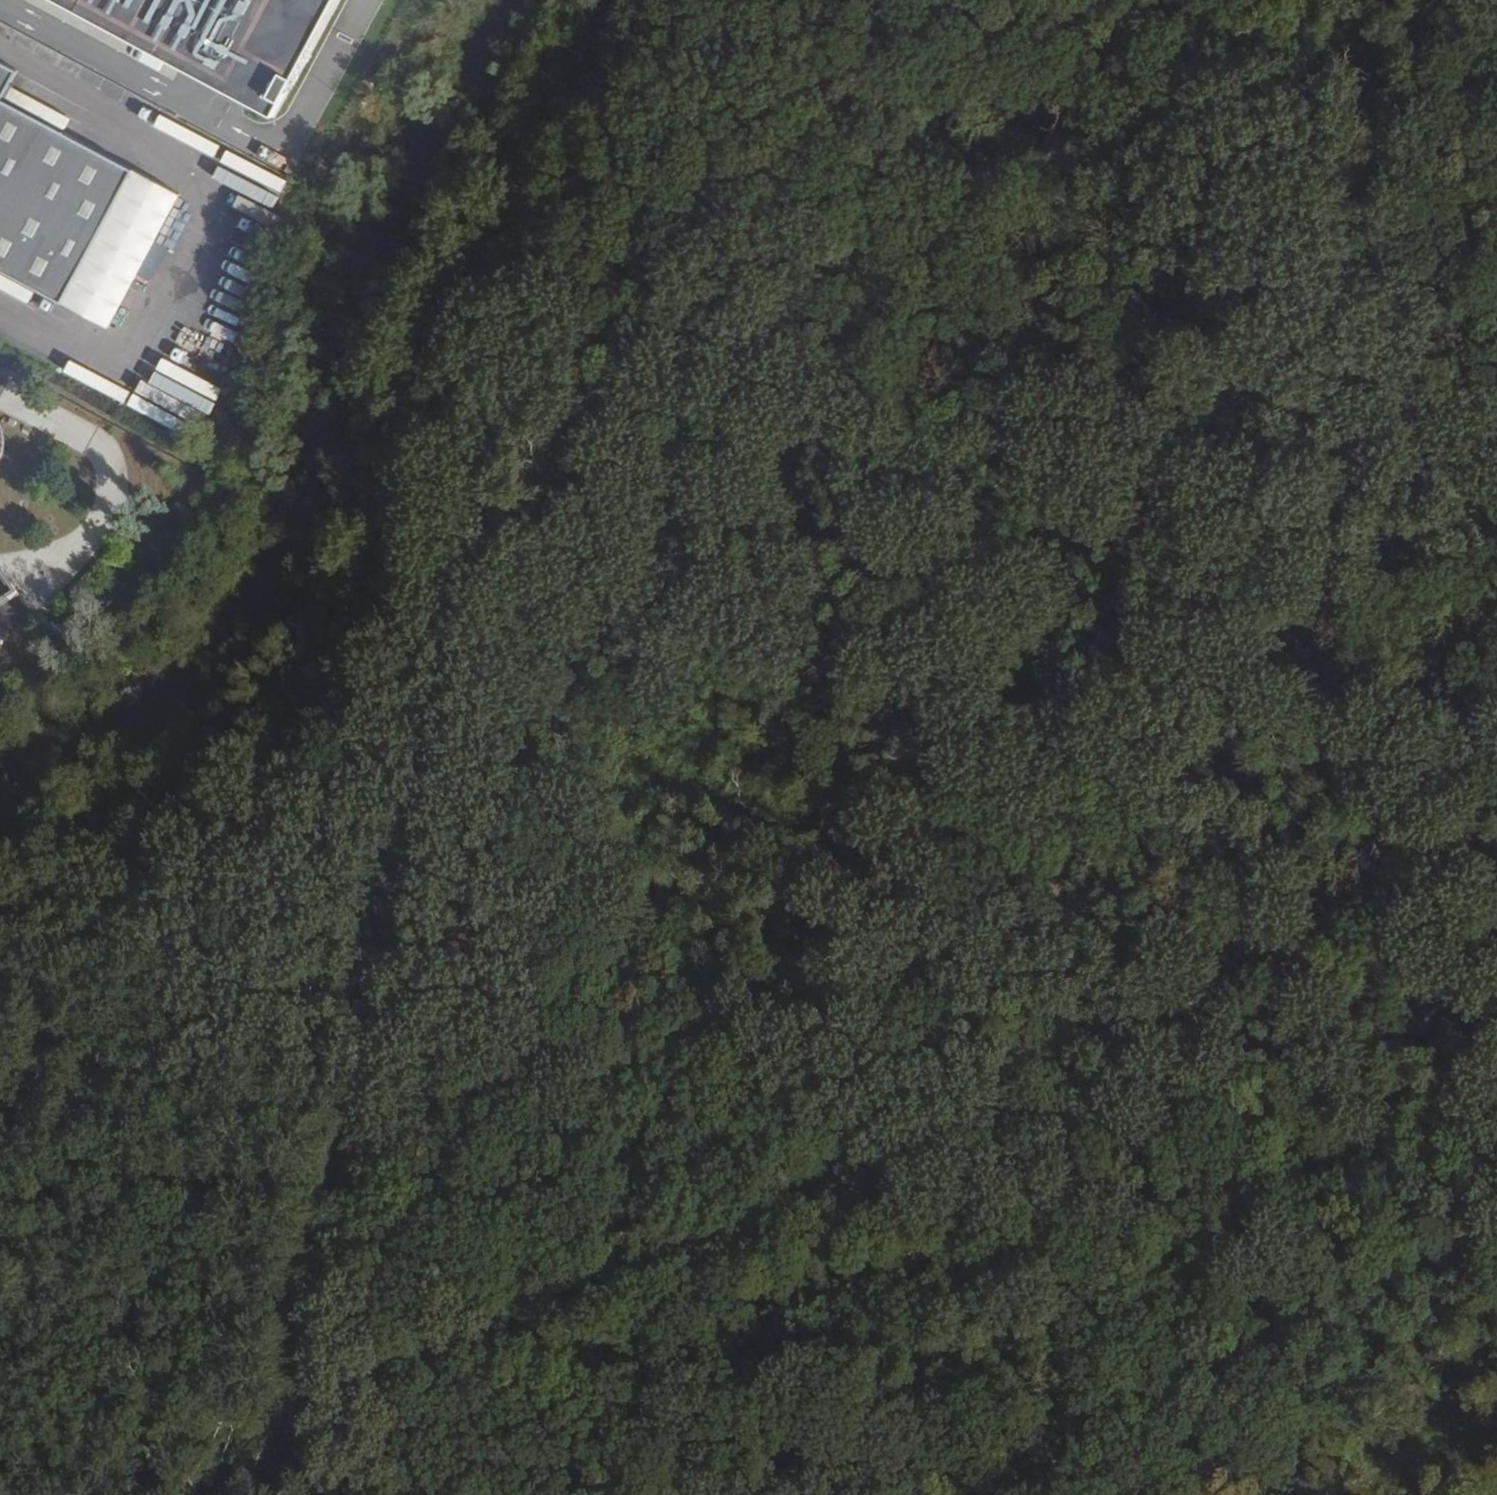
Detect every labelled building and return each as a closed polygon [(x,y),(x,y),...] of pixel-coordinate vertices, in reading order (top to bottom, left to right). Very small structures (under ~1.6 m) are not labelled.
[(281,104),(337,0),(86,0),(281,104)] [(5,97),(21,68),(0,57),(0,94),(5,97)] [(65,301),(136,167),(5,97),(0,94),(0,266),(65,301)] [(9,604),(0,590),(0,610),(9,604)]
